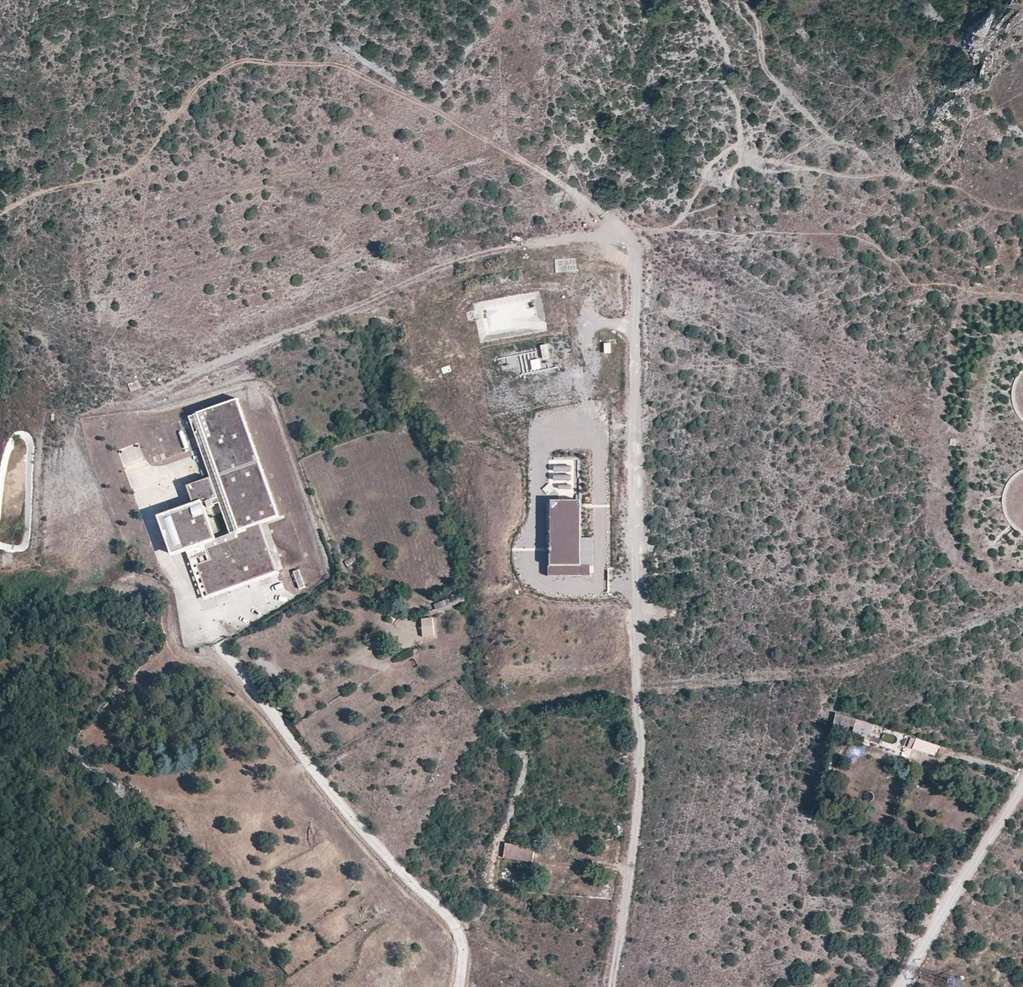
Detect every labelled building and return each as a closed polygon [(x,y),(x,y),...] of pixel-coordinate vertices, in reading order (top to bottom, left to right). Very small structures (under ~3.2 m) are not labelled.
[(530,257),(531,264),(547,262),(546,256),(530,257)] [(555,259),(556,272),(574,271),(573,258),(555,259)] [(476,319),(480,342),(547,330),(540,292),(507,298),(508,299),(484,304),(486,318),(476,319)] [(540,345),(542,359),(550,358),(547,344),(540,345)] [(540,359),(530,360),(531,370),(541,368),(540,359)] [(1022,376),(1019,380),(1016,385),(1015,391),(1014,396),(1014,402),(1015,408),(1016,413),(1019,418),(1022,423),(1022,375),(1022,376)] [(261,525),(281,518),(239,399),(190,416),(212,478),(188,486),(195,506),(162,518),(167,532),(168,531),(172,540),(170,541),(175,554),(187,550),(206,543),(212,560),(197,565),(208,596),(278,572),(261,525)] [(194,448),(188,418),(178,420),(184,450),(194,448)] [(1021,473),(1017,476),(1012,480),(1009,484),(1006,489),(1005,495),(1004,500),(1004,506),(1005,512),(1006,517),(1009,522),(1012,527),(1017,531),(1021,534),(1022,535),(1022,472),(1021,473)] [(582,566),(581,501),(550,501),(550,566),(548,566),(548,576),(590,576),(590,566),(582,566)] [(206,543),(187,550),(205,600),(280,574),(279,571),(278,572),(208,596),(197,565),(212,560),(206,543)] [(307,587),(301,569),(295,571),(301,589),(307,587)] [(422,634),(423,636),(435,636),(433,615),(421,616),(422,619),(422,634)] [(413,619),(412,619),(413,635),(423,636),(422,634),(422,619),(413,619)] [(855,718),(835,712),(831,728),(842,730),(844,724),(853,725),(855,718)] [(937,745),(916,738),(912,748),(934,755),(936,749),(937,745)] [(539,859),(539,849),(509,846),(509,849),(504,848),(503,854),(507,854),(507,857),(539,859)]
